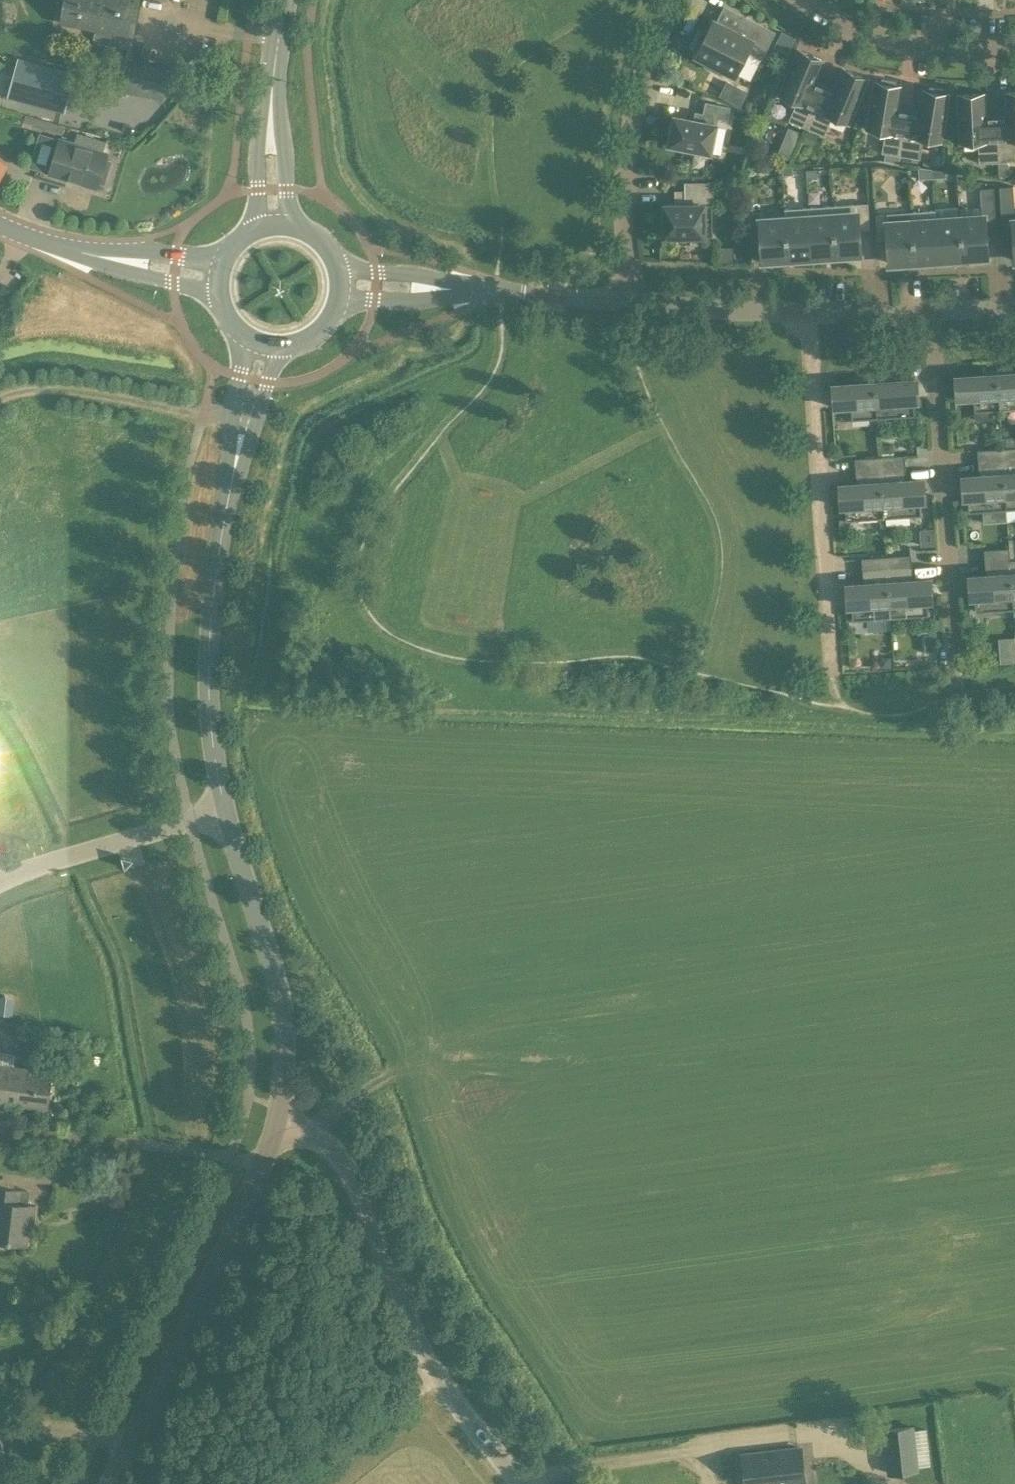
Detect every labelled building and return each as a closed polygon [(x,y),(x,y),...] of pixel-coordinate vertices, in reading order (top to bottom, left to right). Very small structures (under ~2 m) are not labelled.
[(61,22),(96,29),(95,32),(132,39),(140,0),(65,0),(61,22)] [(692,48),(697,50),(694,55),(707,61),(705,65),(720,73),(722,69),(735,75),(747,50),(760,57),(773,32),(743,16),(736,30),(713,19),(705,35),(700,32),(692,48)] [(794,39),(783,34),(777,45),(789,51),(794,39)] [(806,128),(823,86),(813,82),(822,60),(798,50),(780,94),(796,101),(788,120),(806,128)] [(19,59),(8,97),(64,112),(74,74),(19,59)] [(125,61),(119,89),(174,100),(181,92),(186,68),(168,64),(167,70),(125,61)] [(823,86),(806,128),(824,135),(832,116),(848,123),(867,78),(843,68),(834,90),(823,86)] [(885,153),(884,160),(899,163),(900,155),(908,111),(897,109),(900,86),(895,85),(895,81),(881,78),(881,82),(875,81),(867,129),(884,132),(881,152),(885,153)] [(919,113),(908,111),(900,155),(919,158),(923,138),(940,141),(948,94),(942,93),(943,89),(929,86),(928,90),(923,89),(919,113)] [(998,161),(998,175),(1009,175),(1008,161),(1014,161),(1014,92),(1006,92),(1007,116),(996,116),(998,161)] [(998,161),(996,116),(985,117),(984,93),(958,94),(960,142),(978,141),(978,162),(998,161)] [(669,136),(670,136),(668,144),(694,149),(694,151),(705,154),(706,151),(710,152),(717,117),(726,119),(729,107),(705,102),(701,121),(674,116),(672,124),(671,123),(669,136)] [(788,126),(784,136),(797,142),(801,132),(788,126)] [(817,136),(808,132),(803,142),(813,146),(817,136)] [(108,151),(60,136),(49,171),(97,187),(108,151)] [(781,166),(782,175),(793,174),(792,165),(781,166)] [(923,166),(924,178),(932,178),(931,168),(923,166)] [(944,177),(943,170),(931,168),(932,178),(944,177)] [(817,169),(805,169),(806,178),(817,177),(817,169)] [(664,204),(664,236),(712,236),(712,182),(685,182),(685,191),(675,191),(675,204),(664,204)] [(1013,185),(1007,186),(999,186),(1001,216),(1014,215),(1013,185)] [(959,218),(962,254),(986,252),(985,235),(997,235),(994,187),(980,188),(982,216),(959,218)] [(832,205),(835,255),(860,253),(858,229),(869,228),(867,202),(832,205)] [(835,255),(832,205),(808,207),(811,256),(835,255)] [(811,256),(808,207),(784,208),(784,218),(787,258),(811,256)] [(938,256),(935,219),(934,209),(910,211),(910,221),(911,221),(914,257),(938,256)] [(787,258),(784,218),(761,220),(760,211),(748,211),(750,241),(761,240),(762,260),(787,258)] [(914,257),(911,221),(910,221),(888,222),(887,213),(875,214),(876,236),(887,235),(889,259),(914,257)] [(962,254),(959,218),(935,219),(938,256),(962,254)] [(718,247),(718,261),(733,261),(733,247),(718,247)] [(999,409),(1014,408),(1014,371),(1010,372),(1009,368),(996,369),(998,386),(999,409)] [(999,409),(998,386),(996,369),(984,370),(984,374),(957,375),(957,381),(959,381),(960,393),(958,393),(958,399),(973,398),(974,411),(999,409)] [(874,377),(874,386),(876,417),(914,415),(914,402),(916,402),(915,396),(913,396),(912,384),(914,384),(914,378),(887,380),(887,376),(874,377)] [(874,386),(874,377),(861,378),(861,382),(834,384),(835,390),(837,390),(838,401),(835,401),(836,408),(850,407),(851,419),(876,417),(874,386)] [(1003,461),(1014,460),(1014,447),(1002,448),(1003,461)] [(1003,461),(1002,448),(977,450),(978,462),(1003,461)] [(904,455),(882,456),(879,456),(880,469),(905,467),(904,455)] [(880,469),(879,456),(854,458),(855,471),(880,469)] [(1003,461),(1006,509),(1014,508),(1014,460),(1003,461)] [(1003,461),(978,462),(979,474),(964,475),(964,481),(966,481),(967,493),(965,493),(965,499),(967,499),(968,511),(1006,509),(1003,461)] [(905,467),(880,469),(883,517),(921,515),(920,502),(922,502),(922,496),(920,496),(919,484),(921,484),(921,478),(906,479),(905,467)] [(880,469),(855,471),(856,483),(841,484),(841,490),(844,489),(844,501),(842,501),(843,507),(845,507),(846,520),(883,517),(880,469)] [(985,562),(1009,560),(1009,548),(984,550),(985,562)] [(886,556),(887,569),(912,567),(911,555),(886,556)] [(887,569),(886,556),(861,558),(862,570),(887,569)] [(1009,560),(985,562),(985,574),(970,575),(971,581),(973,581),(974,593),(971,593),(972,599),(974,599),(975,611),(1013,609),(1009,560)] [(912,567),(887,569),(890,617),(928,614),(927,602),(929,602),(929,596),(927,596),(926,584),(928,584),(928,578),(912,579),(912,567)] [(887,569),(862,570),(863,582),(848,583),(848,589),(850,589),(851,601),(849,601),(849,607),(852,607),(852,620),(890,617),(887,569)] [(1006,653),(999,654),(1000,663),(1014,661),(1014,653),(1012,653),(1006,653)] [(881,667),(891,667),(890,656),(885,656),(880,662),(881,667)] [(14,1016),(16,997),(0,995),(0,1014),(14,1016)] [(48,1107),(53,1070),(14,1065),(16,1052),(18,1053),(21,1030),(0,1027),(0,1101),(48,1107)] [(26,1242),(30,1218),(34,1218),(36,1204),(18,1202),(20,1189),(0,1186),(0,1238),(26,1242)] [(881,1428),(887,1475),(919,1471),(913,1424),(881,1428)] [(746,1483),(790,1483),(804,1482),(800,1447),(743,1454),(746,1483)]
